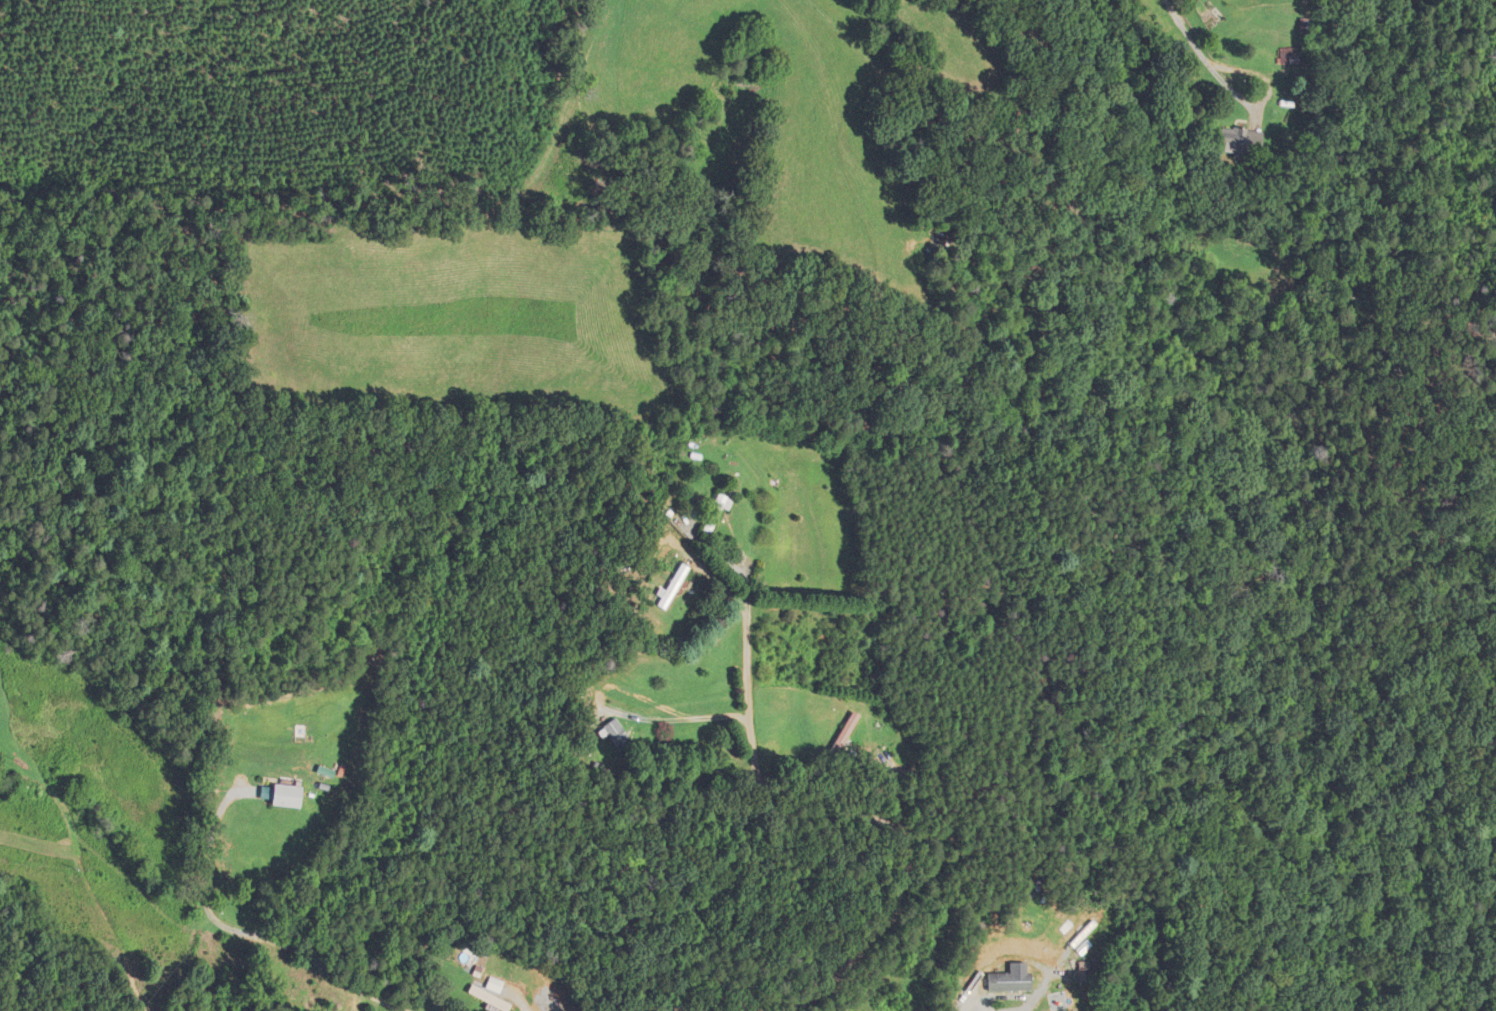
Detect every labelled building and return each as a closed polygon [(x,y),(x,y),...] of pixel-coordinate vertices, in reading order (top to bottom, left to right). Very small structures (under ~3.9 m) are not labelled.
[(1257,132),(1216,126),(1212,153),(1244,158),(1245,153),(1254,154),(1257,132)] [(724,511),(729,500),(712,493),(695,532),(706,537),(718,509),(724,511)] [(657,590),(655,589),(646,604),(659,612),(685,569),(674,562),(657,590)] [(822,753),(832,758),(856,716),(847,711),(822,753)] [(613,753),(627,738),(605,717),(591,733),(613,753)] [(265,805),(293,809),(296,787),(268,783),(265,805)] [(1023,992),(1023,963),(1003,963),(1003,973),(979,973),(979,992),(1023,992)] [(482,989),(497,993),(501,981),(486,977),(482,989)] [(480,1008),(487,1010),(505,1010),(508,1002),(467,987),(464,994),(482,1001),(480,1008)]
